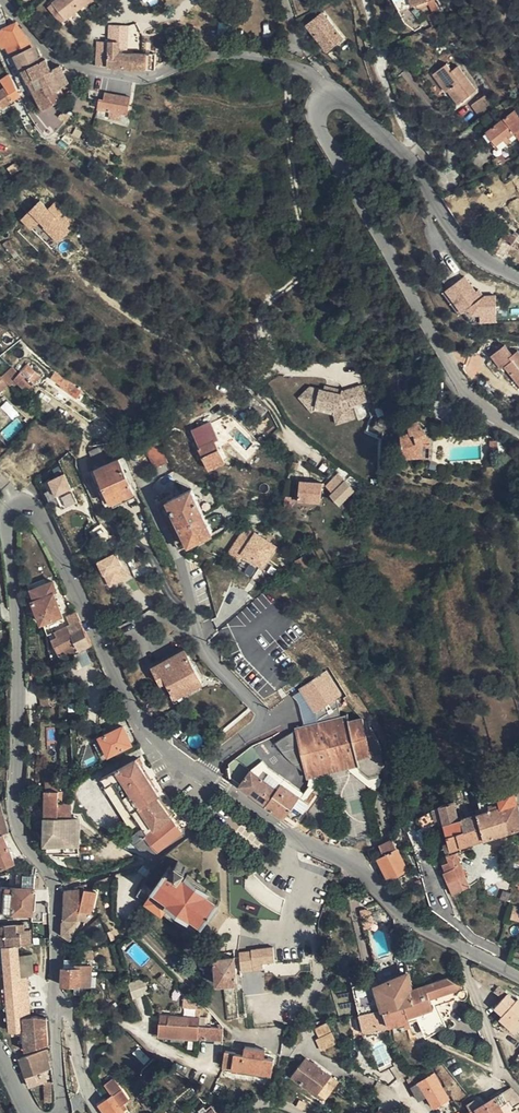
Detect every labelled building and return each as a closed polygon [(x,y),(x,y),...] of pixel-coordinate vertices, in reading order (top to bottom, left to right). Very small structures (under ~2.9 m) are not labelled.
[(53,3),(67,19),(91,0),(57,0),(53,3)] [(67,19),(53,3),(49,6),(62,23),(67,19)] [(323,13),(307,26),(327,51),(342,38),(323,13)] [(16,23),(7,26),(0,29),(0,41),(7,55),(19,79),(18,80),(23,89),(28,87),(32,94),(35,92),(15,55),(33,46),(16,23)] [(108,66),(108,67),(134,69),(156,69),(156,54),(119,53),(120,42),(102,41),(101,65),(108,66)] [(41,61),(33,46),(15,55),(35,92),(44,109),(56,103),(53,103),(48,94),(61,87),(69,82),(61,66),(52,71),(46,59),(41,61)] [(447,92),(448,91),(453,87),(463,101),(476,91),(457,66),(452,71),(447,64),(434,74),(447,92)] [(0,82),(0,108),(1,109),(19,96),(18,94),(20,92),(9,76),(0,82)] [(66,96),(61,87),(48,94),(53,103),(56,103),(66,96)] [(453,87),(448,91),(458,105),(463,101),(453,87)] [(130,97),(94,91),(93,99),(100,100),(98,109),(127,114),(130,97)] [(485,95),(472,105),(479,115),(492,105),(485,95)] [(61,128),(67,123),(65,121),(70,115),(65,110),(50,126),(58,132),(61,128)] [(487,132),(497,144),(504,139),(507,143),(517,136),(518,138),(518,115),(515,110),(487,132)] [(493,160),(496,166),(506,161),(503,155),(493,160)] [(15,163),(6,169),(11,176),(20,170),(15,163)] [(40,202),(20,220),(30,231),(39,223),(44,228),(42,229),(56,244),(70,231),(67,228),(74,221),(57,201),(47,210),(40,202)] [(515,233),(514,235),(506,230),(498,242),(501,244),(499,247),(515,258),(518,252),(518,235),(515,233)] [(465,278),(445,292),(458,312),(457,313),(459,316),(464,313),(479,324),(496,323),(496,295),(484,296),(479,289),(476,292),(465,278)] [(512,361),(510,357),(504,348),(492,358),(502,369),(505,366),(512,361)] [(518,351),(510,357),(512,361),(505,366),(518,384),(518,353),(518,351)] [(15,379),(16,379),(26,391),(40,376),(27,364),(19,375),(15,379)] [(3,377),(10,385),(16,379),(15,379),(19,375),(13,368),(3,377)] [(56,373),(52,379),(61,385),(60,387),(72,396),(73,394),(78,398),(82,392),(56,373)] [(310,386),(298,398),(311,414),(313,410),(332,415),(335,426),(355,419),(351,408),(367,403),(362,386),(342,391),(342,394),(339,394),(340,388),(325,385),(324,391),(320,390),(321,388),(310,386)] [(268,409),(253,396),(247,404),(262,417),(268,409)] [(422,445),(429,436),(419,420),(410,426),(415,433),(406,438),(403,448),(408,457),(421,457),(421,445),(422,445)] [(242,443),(248,435),(235,426),(229,435),(242,443)] [(38,429),(35,433),(48,444),(51,440),(38,429)] [(202,446),(214,440),(217,439),(214,433),(199,440),(202,446)] [(252,438),(248,435),(242,443),(246,446),(252,438)] [(430,443),(429,436),(422,445),(421,445),(421,457),(430,457),(430,443)] [(224,461),(214,440),(202,446),(199,447),(210,469),(224,461)] [(162,450),(158,441),(145,448),(150,457),(162,450)] [(493,448),(492,441),(489,441),(490,454),(498,454),(498,447),(493,448)] [(100,446),(89,452),(95,463),(105,458),(100,446)] [(156,467),(168,460),(162,450),(150,457),(156,467)] [(119,458),(97,468),(112,502),(134,493),(119,458)] [(112,502),(97,468),(92,471),(107,504),(112,502)] [(46,482),(54,498),(71,490),(64,474),(46,482)] [(329,484),(335,491),(345,481),(339,475),(329,484)] [(323,483),(300,481),(299,501),(321,502),(323,483)] [(335,491),(330,496),(339,506),(354,491),(345,481),(335,491)] [(159,506),(179,549),(213,533),(192,490),(181,495),(173,499),(169,501),(159,506)] [(179,490),(170,494),(173,499),(181,495),(179,490)] [(58,497),(61,507),(75,504),(72,493),(58,497)] [(245,527),(227,555),(240,563),(243,558),(263,570),(277,548),(245,527)] [(108,589),(130,578),(117,552),(95,563),(108,589)] [(133,556),(127,559),(135,578),(142,575),(136,563),(133,556)] [(303,558),(297,561),(302,571),(308,568),(303,558)] [(143,560),(136,563),(142,575),(148,572),(143,560)] [(44,580),(28,586),(42,624),(63,616),(54,593),(57,592),(53,581),(46,584),(44,580)] [(129,594),(114,600),(118,611),(133,604),(129,594)] [(84,627),(78,614),(58,621),(61,629),(74,623),(77,630),(84,627)] [(74,623),(61,629),(57,631),(59,636),(52,639),(59,654),(66,651),(68,654),(91,643),(84,627),(77,630),(74,623)] [(185,650),(153,667),(162,683),(168,680),(176,697),(202,683),(185,650)] [(55,691),(41,694),(42,703),(57,701),(55,691)] [(360,766),(361,769),(362,768),(370,775),(379,772),(382,763),(382,762),(382,756),(382,751),(381,747),(377,738),(372,730),(365,732),(361,717),(348,719),(346,713),(339,715),(336,700),(313,714),(315,721),(296,726),(296,730),(283,740),(308,776),(311,780),(360,766)] [(131,744),(123,727),(101,737),(109,755),(131,744)] [(103,761),(110,757),(109,755),(101,737),(94,741),(103,761)] [(308,776),(283,740),(276,745),(292,761),(308,776)] [(252,747),(232,763),(234,779),(245,788),(266,804),(266,805),(284,818),(287,814),(296,821),(315,795),(293,779),(287,787),(270,774),(265,780),(252,769),(263,760),(252,747)] [(143,809),(160,799),(157,796),(159,795),(137,760),(103,778),(108,786),(116,782),(123,778),(143,809)] [(311,780),(313,783),(361,769),(360,766),(311,780)] [(146,815),(143,809),(123,778),(116,782),(120,789),(139,820),(146,815)] [(46,780),(46,790),(59,791),(59,781),(46,780)] [(108,786),(112,793),(120,789),(116,782),(108,786)] [(120,789),(112,793),(132,824),(139,820),(120,789)] [(46,790),(45,817),(59,817),(59,804),(59,791),(46,790)] [(477,800),(480,812),(500,806),(504,821),(518,816),(518,812),(513,790),(477,800)] [(125,845),(149,857),(161,848),(183,831),(160,799),(143,809),(146,815),(139,820),(132,824),(128,827),(132,834),(130,837),(125,845)] [(438,807),(421,817),(424,827),(435,821),(439,819),(443,818),(444,823),(459,819),(454,801),(440,806),(438,807)] [(2,867),(15,862),(4,834),(9,832),(1,803),(0,803),(0,863),(2,867)] [(59,817),(45,817),(45,844),(49,844),(49,851),(55,851),(55,856),(71,857),(72,844),(79,844),(79,820),(71,819),(71,804),(62,804),(59,804),(59,817)] [(480,812),(482,821),(497,818),(502,834),(508,832),(518,829),(518,816),(504,821),(500,806),(480,812)] [(459,819),(444,823),(447,835),(480,825),(484,839),(502,834),(497,818),(482,821),(480,812),(459,819)] [(480,825),(447,835),(451,849),(484,839),(480,825)] [(380,846),(384,855),(398,848),(393,839),(380,846)] [(384,855),(378,858),(389,881),(409,870),(398,848),(384,855)] [(455,851),(447,855),(449,861),(443,863),(446,871),(443,872),(448,881),(455,895),(462,892),(456,879),(462,876),(457,865),(460,863),(455,851)] [(155,891),(147,902),(163,914),(164,913),(169,906),(191,921),(193,918),(204,926),(221,902),(210,894),(212,891),(188,873),(185,877),(183,875),(188,868),(179,861),(174,868),(170,865),(153,889),(155,891)] [(35,874),(23,873),(22,887),(6,886),(0,886),(0,890),(0,911),(33,913),(35,874)] [(96,892),(85,890),(84,891),(81,910),(91,912),(93,911),(96,892)] [(84,891),(75,892),(64,892),(63,935),(70,940),(71,940),(71,939),(76,929),(79,919),(80,911),(81,910),(84,891)] [(169,906),(164,913),(185,928),(191,921),(169,906)] [(88,913),(80,911),(79,919),(87,921),(88,913)] [(44,914),(30,913),(30,924),(43,924),(44,914)] [(375,922),(369,918),(363,919),(367,936),(374,935),(375,922)] [(18,945),(21,945),(21,944),(30,943),(29,929),(24,929),(24,924),(5,926),(6,946),(18,945)] [(6,946),(3,946),(5,972),(20,971),(18,945),(6,946)] [(236,972),(235,964),(235,957),(215,959),(218,985),(224,984),(235,983),(237,983),(236,972)] [(299,960),(264,963),(265,974),(274,974),(278,978),(296,977),(300,970),(299,960)] [(81,968),(63,968),(62,985),(93,987),(94,966),(81,965),(81,968)] [(10,1031),(24,1030),(24,1016),(20,977),(20,971),(5,972),(7,989),(8,1003),(10,1031)] [(377,986),(384,1010),(415,1002),(412,989),(407,973),(377,986)] [(31,1015),(28,976),(20,977),(24,1016),(31,1015)] [(142,978),(128,984),(134,999),(148,994),(142,978)] [(467,996),(469,994),(465,986),(463,986),(449,978),(412,989),(415,1002),(384,1010),(390,1027),(411,1022),(418,1020),(425,1034),(446,1022),(439,1008),(435,996),(453,990),(456,999),(460,998),(462,998),(465,999),(467,998),(467,996)] [(370,1013),(384,1010),(377,986),(375,981),(360,984),(365,1003),(367,1002),(370,1013)] [(235,983),(224,984),(228,1019),(239,1019),(235,983)] [(352,987),(359,1015),(370,1013),(367,1002),(365,1003),(360,984),(356,985),(352,987)] [(518,1030),(518,999),(516,1001),(508,994),(494,1008),(502,1015),(500,1018),(516,1033),(517,1031),(518,1030)] [(364,1032),(390,1027),(384,1010),(370,1013),(359,1015),(364,1032)] [(24,1030),(26,1050),(49,1044),(48,1018),(38,1015),(31,1015),(24,1016),(24,1030)] [(161,1015),(160,1023),(200,1026),(200,1018),(161,1015)] [(364,1032),(359,1015),(355,1016),(360,1032),(364,1032)] [(160,1023),(154,1022),(153,1036),(199,1039),(199,1038),(206,1039),(215,1039),(223,1040),(224,1027),(200,1026),(160,1023)] [(426,1037),(430,1035),(448,1025),(446,1022),(425,1034),(426,1037)] [(315,1029),(318,1038),(331,1032),(327,1024),(315,1029)] [(319,1050),(336,1043),(331,1032),(318,1038),(314,1039),(319,1050)] [(266,1050),(246,1047),(245,1054),(226,1052),(224,1066),(273,1073),(275,1059),(266,1057),(266,1050)] [(49,1048),(20,1057),(30,1086),(48,1081),(45,1071),(52,1068),(49,1061),(50,1060),(49,1056),(51,1055),(49,1048)] [(317,1095),(319,1092),(331,1076),(306,1057),(292,1076),(317,1095)] [(401,1063),(392,1069),(399,1078),(408,1071),(401,1063)] [(427,1096),(434,1109),(450,1099),(435,1073),(412,1087),(420,1101),(427,1096)] [(331,1076),(319,1092),(327,1098),(339,1081),(331,1076)] [(115,1079),(106,1085),(113,1095),(99,1105),(105,1112),(126,1112),(121,1106),(129,1099),(115,1079)] [(151,1084),(142,1091),(151,1102),(159,1094),(151,1084)] [(193,1092),(188,1086),(182,1091),(187,1097),(193,1092)] [(518,1102),(518,1096),(512,1088),(505,1093),(514,1106),(518,1102)] [(513,1111),(503,1093),(481,1105),(471,1111),(469,1112),(510,1112),(513,1112),(513,1111)] [(471,1111),(481,1105),(477,1098),(468,1104),(471,1111)]
